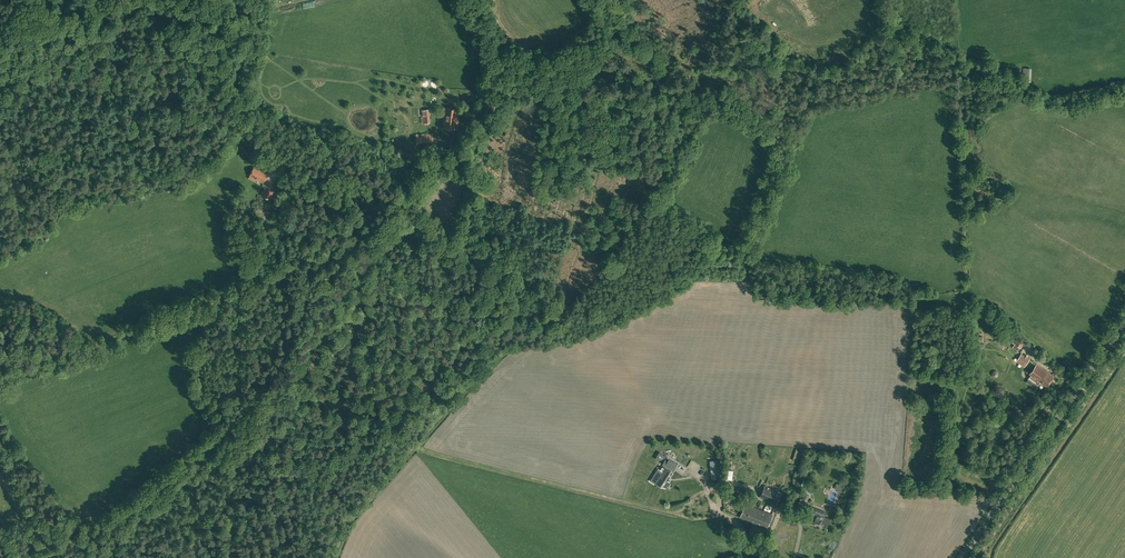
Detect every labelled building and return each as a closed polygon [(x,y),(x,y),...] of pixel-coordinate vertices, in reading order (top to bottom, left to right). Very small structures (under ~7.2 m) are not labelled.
[(458,129),(459,117),(460,109),(444,107),(442,128),(458,129)] [(422,110),(422,117),(421,117),(421,123),(430,122),(429,109),(422,110)] [(417,146),(433,146),(433,133),(417,133),(417,146)] [(268,173),(260,169),(254,166),(249,176),(263,183),(268,173)] [(206,174),(203,171),(198,177),(201,179),(206,174)] [(273,191),(266,188),(262,196),(269,199),(273,191)] [(1015,344),(1014,345),(1012,347),(1017,351),(1020,347),(1021,347),(1026,341),(1015,333),(1010,339),(1015,344)] [(1016,361),(1024,367),(1030,360),(1022,354),(1016,361)] [(1028,378),(1038,384),(1040,381),(1047,386),(1054,376),(1037,364),(1029,375),(1030,376),(1028,378)] [(669,477),(677,465),(678,464),(667,457),(662,463),(664,464),(660,471),(658,469),(652,478),(652,479),(653,477),(659,481),(658,482),(658,483),(659,482),(666,486),(665,487),(666,487),(670,481),(667,480),(668,479),(667,479),(669,476),(669,477)] [(692,490),(696,485),(691,481),(687,486),(686,485),(684,487),(686,490),(689,487),(692,490)] [(776,504),(781,493),(781,492),(765,485),(760,498),(776,504)] [(698,496),(702,493),(698,487),(694,491),(698,496)] [(722,489),(724,500),(732,499),(730,488),(722,489)] [(833,490),(829,502),(836,504),(839,492),(833,490)] [(746,504),(740,517),(750,521),(751,519),(755,520),(754,522),(767,527),(772,514),(758,508),(757,509),(751,506),(746,504)] [(828,518),(824,517),(826,513),(815,508),(812,517),(816,518),(814,522),(816,523),(817,522),(825,526),(826,524),(827,525),(829,521),(828,520),(828,518)]
